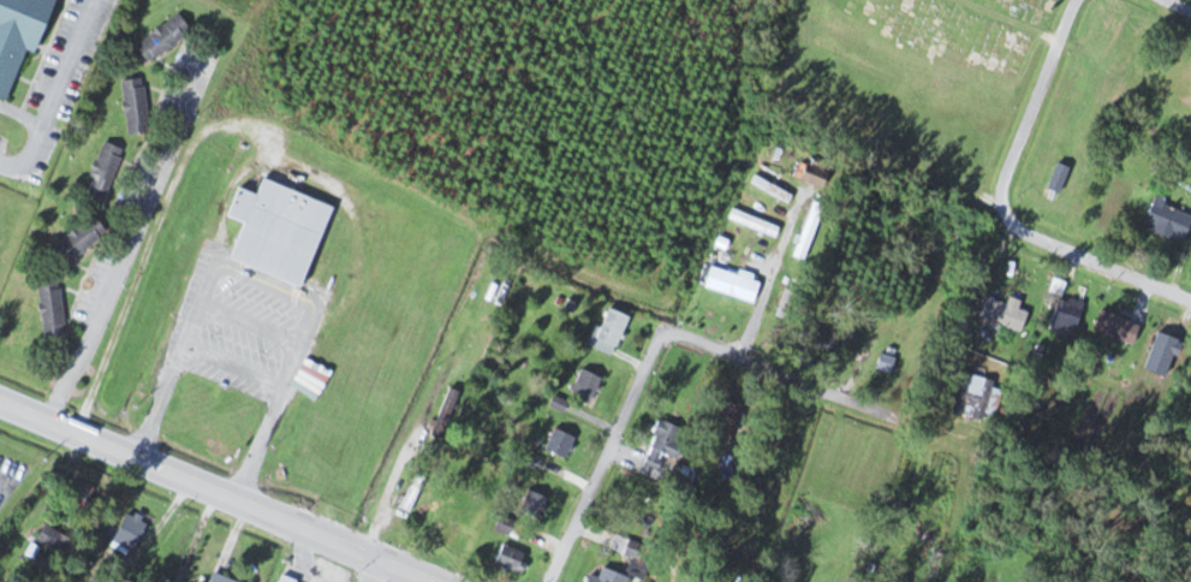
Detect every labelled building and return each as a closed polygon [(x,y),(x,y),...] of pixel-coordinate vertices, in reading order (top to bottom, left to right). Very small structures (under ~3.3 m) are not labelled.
[(7,101),(26,49),(36,52),(55,0),(0,0),(0,98),(7,101)] [(137,48),(152,65),(192,30),(177,13),(137,48)] [(123,81),(128,135),(150,133),(145,78),(123,81)] [(126,151),(106,142),(83,192),(103,201),(126,151)] [(1061,193),(1071,167),(1059,162),(1049,188),(1061,193)] [(801,179),(826,190),(833,173),(808,163),(801,179)] [(793,195),(756,175),(752,182),(789,202),(793,195)] [(302,299),(234,271),(249,237),(231,228),(243,198),(260,206),(267,191),(335,220),(302,299)] [(1159,197),(1145,222),(1181,243),(1190,226),(1190,216),(1159,197)] [(794,254),(805,258),(826,207),(816,202),(794,254)] [(773,234),(776,222),(734,210),(731,222),(773,234)] [(109,235),(95,216),(52,247),(65,265),(109,235)] [(761,283),(712,266),(706,286),(754,302),(761,283)] [(64,335),(63,281),(41,281),(42,336),(64,335)] [(323,298),(330,301),(335,289),(328,285),(323,298)] [(981,320),(1000,328),(1002,323),(1021,331),(1031,307),(994,291),(981,320)] [(1049,329),(1072,339),(1087,306),(1064,295),(1049,329)] [(632,317),(611,307),(601,327),(597,325),(588,344),(613,356),(632,317)] [(1143,324),(1102,310),(1095,331),(1136,345),(1143,324)] [(1180,340),(1154,329),(1146,349),(1172,360),(1180,340)] [(570,395),(591,405),(604,379),(583,368),(570,395)] [(987,413),(997,416),(1005,385),(964,374),(954,413),(985,421),(987,413)] [(464,394),(452,388),(432,431),(444,437),(464,394)] [(643,463),(658,470),(667,454),(677,459),(689,433),(664,421),(643,463)] [(546,450),(566,460),(577,439),(557,429),(546,450)] [(521,513),(539,521),(549,499),(530,491),(521,513)] [(111,546),(131,556),(149,521),(130,511),(111,546)] [(523,529),(506,514),(497,525),(514,540),(523,529)] [(78,544),(47,525),(37,540),(68,559),(78,544)] [(611,549),(640,563),(635,574),(640,576),(652,551),(618,535),(611,549)] [(522,575),(530,556),(505,545),(496,564),(522,575)] [(589,581),(630,581),(631,578),(604,567),(600,578),(591,575),(589,581)]
